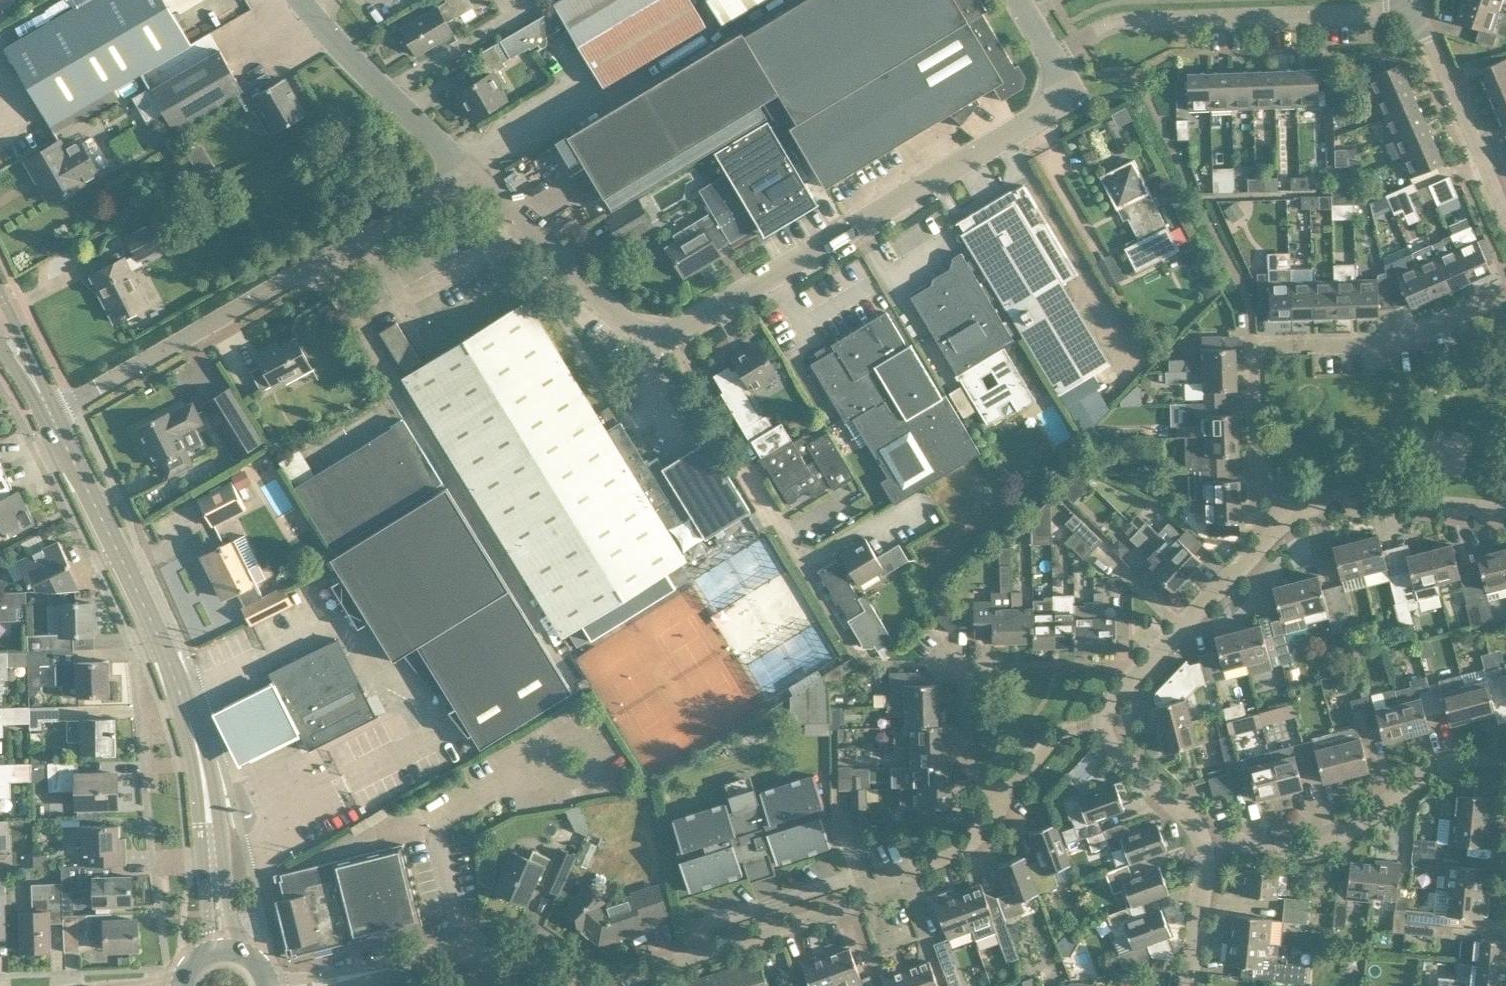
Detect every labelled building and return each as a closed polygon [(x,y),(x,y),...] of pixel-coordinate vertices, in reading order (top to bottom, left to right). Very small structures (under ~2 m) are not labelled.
[(78,5),(7,47),(51,124),(55,123),(69,114),(86,104),(192,43),(166,0),(75,0),(78,5)] [(418,18),(401,28),(417,55),(453,33),(446,21),(456,14),(457,15),(473,6),(469,0),(448,0),(448,1),(438,7),(438,6),(418,18)] [(494,44),(476,55),(488,75),(459,92),(474,119),(506,100),(498,86),(506,81),(499,70),(506,66),(503,60),(529,45),(530,47),(539,42),(540,45),(542,46),(546,44),(548,38),(546,36),(562,27),(561,25),(557,27),(556,25),(565,21),(604,86),(706,25),(691,0),(559,0),(554,3),(557,7),(494,44)] [(723,26),(766,0),(708,0),(723,26)] [(744,35),(779,92),(767,99),(780,122),(792,115),(797,122),(790,126),(816,169),(826,186),(949,113),(961,123),(959,125),(960,126),(980,101),(977,96),(993,86),(1002,100),(1023,87),(1026,76),(1018,63),(1014,65),(983,12),(987,10),(981,0),(802,0),(744,35)] [(1469,0),(1464,0),(1457,21),(1479,29),(1476,40),(1493,46),(1497,34),(1491,32),(1498,10),(1469,0)] [(1498,10),(1502,0),(1469,0),(1498,10)] [(741,30),(559,139),(571,159),(580,154),(612,209),(767,117),(759,104),(767,99),(779,92),(744,35),(742,31),(741,30)] [(185,49),(145,75),(153,87),(193,62),(185,49)] [(220,50),(203,60),(151,90),(174,130),(237,93),(247,110),(258,104),(275,133),(289,124),(307,114),(285,77),(254,95),(248,85),(243,89),(220,50)] [(1486,91),(1505,83),(1505,58),(1477,70),(1486,91)] [(1400,63),(1366,78),(1375,98),(1408,83),(1400,63)] [(1318,69),(1296,70),(1297,106),(1319,105),(1318,69)] [(1274,70),(1252,71),(1254,107),(1275,107),(1274,70)] [(1296,70),(1274,70),(1275,107),(1297,106),(1296,70)] [(1252,71),(1231,72),(1232,108),(1254,107),(1252,71)] [(1231,72),(1209,73),(1210,109),(1232,108),(1231,72)] [(1209,73),(1187,73),(1188,110),(1210,109),(1209,73)] [(1408,83),(1375,98),(1384,118),(1417,103),(1408,83)] [(1486,91),(1495,112),(1505,108),(1505,83),(1486,91)] [(1346,102),(1333,103),(1333,111),(1346,111),(1346,102)] [(1417,103),(1384,118),(1393,138),(1426,123),(1417,103)] [(86,104),(69,114),(74,124),(91,114),(86,104)] [(1495,112),(1505,134),(1505,108),(1495,112)] [(1346,111),(1333,111),(1334,120),(1346,119),(1346,111)] [(1177,119),(1177,128),(1178,140),(1189,139),(1189,119),(1177,119)] [(713,211),(729,237),(731,242),(811,194),(767,120),(716,151),(729,173),(700,190),(713,211)] [(1426,123),(1393,138),(1401,158),(1435,143),(1426,123)] [(60,140),(44,149),(27,160),(36,175),(41,172),(57,199),(84,183),(84,182),(99,173),(80,140),(74,144),(72,141),(63,146),(60,140)] [(390,141),(383,148),(390,155),(397,148),(390,141)] [(1435,143),(1401,158),(1410,178),(1444,163),(1435,143)] [(1347,149),(1335,149),(1335,158),(1348,157),(1347,149)] [(1348,157),(1335,158),(1335,166),(1348,166),(1348,157)] [(1180,224),(1170,229),(1168,226),(1167,226),(1150,193),(1151,192),(1134,158),(1100,176),(1117,210),(1122,207),(1139,240),(1125,247),(1136,271),(1179,249),(1176,242),(1187,237),(1180,224)] [(1213,168),(1213,192),(1235,191),(1234,168),(1213,168)] [(1300,176),(1291,177),(1291,190),(1300,189),(1300,176)] [(1308,176),(1300,176),(1300,189),(1309,189),(1308,176)] [(1449,176),(1429,185),(1438,205),(1458,196),(1449,176)] [(1276,177),(1256,178),(1257,191),(1277,190),(1276,177)] [(1257,191),(1256,178),(1248,178),(1248,191),(1257,191)] [(1353,202),(1353,194),(1352,178),(1332,186),(1332,202),(1353,202)] [(962,234),(973,251),(1066,405),(1101,384),(1094,372),(1110,362),(1062,283),(1077,274),(1024,185),(1017,189),(1019,192),(1014,195),(1011,190),(956,223),(957,224),(961,222),(966,230),(967,231),(962,234)] [(1387,193),(1394,212),(1404,208),(1397,189),(1387,193)] [(1410,193),(1414,204),(1422,201),(1418,190),(1410,193)] [(1319,195),(1310,195),(1311,208),(1319,208),(1319,195)] [(636,198),(623,206),(606,216),(620,240),(651,222),(636,198)] [(1289,209),(1299,209),(1299,199),(1289,198),(1289,209)] [(1225,208),(1233,220),(1245,211),(1237,200),(1225,208)] [(698,228),(684,237),(667,247),(684,276),(720,254),(715,246),(729,237),(713,211),(694,222),(698,228)] [(135,252),(109,266),(91,275),(115,322),(148,304),(128,265),(171,243),(160,222),(128,238),(135,252)] [(1451,234),(1452,236),(1456,247),(1471,280),(1491,271),(1486,260),(1478,242),(1471,226),(1451,234)] [(1452,236),(1432,245),(1436,255),(1451,289),(1471,280),(1456,247),(1452,236)] [(611,239),(601,246),(608,257),(618,250),(611,239)] [(1485,239),(1478,242),(1486,260),(1494,257),(1485,239)] [(1412,254),(1416,264),(1431,297),(1451,289),(1436,255),(1432,245),(1412,254)] [(1003,414),(998,406),(1011,399),(1018,410),(1036,399),(1004,345),(1013,339),(961,252),(953,257),(950,268),(933,278),(931,284),(911,296),(958,374),(956,375),(958,380),(960,378),(970,394),(972,392),(975,397),(972,399),(987,424),(1003,414)] [(1395,268),(1386,271),(1394,308),(1409,302),(1411,306),(1431,297),(1416,264),(1396,272),(1395,268)] [(1291,268),(1268,269),(1269,273),(1257,273),(1258,303),(1269,302),(1270,318),(1292,317),(1291,281),(1291,268)] [(1377,278),(1356,279),(1357,316),(1379,315),(1379,309),(1394,308),(1386,271),(1377,274),(1377,278)] [(1356,279),(1334,280),(1335,316),(1357,316),(1356,279)] [(1291,281),(1292,317),(1314,317),(1313,280),(1291,281)] [(1334,280),(1313,280),(1314,317),(1335,316),(1334,280)] [(527,300),(403,377),(413,394),(563,637),(569,633),(577,647),(591,638),(592,640),(677,588),(667,572),(688,560),(655,507),(663,502),(675,522),(692,512),(706,538),(747,513),(751,510),(707,440),(664,467),(663,465),(655,470),(647,458),(645,459),(621,421),(610,427),(607,429),(527,300)] [(811,364),(821,381),(846,423),(853,418),(877,458),(879,456),(882,462),(880,463),(888,477),(881,481),(895,504),(981,452),(946,394),(942,396),(911,344),(908,346),(887,311),(831,344),(834,348),(832,350),(830,347),(829,347),(829,349),(819,355),(821,358),(811,364)] [(397,321),(383,330),(380,332),(404,371),(421,361),(397,321)] [(1174,361),(1174,369),(1174,370),(1186,370),(1236,368),(1235,347),(1224,348),(1224,336),(1202,336),(1202,360),(1174,361)] [(251,371),(260,388),(261,390),(310,364),(296,337),(258,358),(262,365),(251,371)] [(729,366),(714,375),(728,398),(725,399),(743,429),(744,428),(752,440),(761,456),(791,439),(782,422),(774,427),(767,414),(761,418),(742,388),(748,384),(753,391),(764,384),(763,381),(777,373),(760,344),(739,356),(738,354),(732,357),(739,367),(732,371),(729,366)] [(1159,370),(1159,371),(1160,379),(1166,378),(1166,382),(1185,381),(1186,399),(1204,398),(1204,402),(1226,402),(1225,390),(1237,389),(1236,368),(1186,370),(1174,370),(1174,369),(1159,370)] [(201,405),(211,422),(235,459),(264,441),(230,386),(201,405)] [(169,476),(186,467),(193,464),(187,450),(180,434),(203,422),(193,402),(170,414),(168,412),(138,427),(157,465),(162,463),(169,476)] [(1186,403),(1187,425),(1176,426),(1176,437),(1188,436),(1238,434),(1238,413),(1226,414),(1226,402),(1204,402),(1186,403)] [(404,419),(316,474),(299,447),(279,460),(333,549),(443,482),(404,419)] [(809,442),(804,435),(793,442),(791,439),(761,456),(760,457),(761,459),(762,458),(774,477),(773,479),(777,487),(780,487),(782,490),(790,504),(791,503),(790,501),(809,490),(813,496),(828,487),(824,481),(828,479),(834,489),(840,486),(843,486),(848,483),(849,481),(855,477),(827,431),(809,442)] [(1238,434),(1188,436),(1189,469),(1228,467),(1228,455),(1239,455),(1238,434)] [(1228,467),(1189,469),(1190,502),(1240,500),(1240,479),(1228,479),(1228,467)] [(0,476),(0,531),(4,532),(7,537),(35,523),(18,490),(12,493),(10,489),(13,487),(6,473),(0,476)] [(233,482),(198,499),(211,525),(246,507),(233,482)] [(447,487),(331,559),(343,579),(333,585),(359,626),(369,620),(394,661),(418,646),(510,589),(447,487)] [(1051,497),(1037,512),(1038,531),(1051,531),(1051,497)] [(1240,500),(1190,502),(1191,511),(1207,510),(1208,535),(1230,534),(1230,521),(1241,521),(1240,500)] [(1127,520),(1121,526),(1130,534),(1136,527),(1127,520)] [(1146,520),(1138,529),(1187,576),(1202,561),(1194,553),(1202,544),(1186,529),(1171,544),(1146,520)] [(1084,522),(1075,531),(1094,549),(1103,540),(1084,522)] [(1187,576),(1138,529),(1130,537),(1156,561),(1140,577),(1156,592),(1165,583),(1173,591),(1187,576)] [(1075,531),(1066,541),(1085,559),(1094,549),(1075,531)] [(1379,534),(1356,540),(1364,573),(1387,567),(1379,534)] [(220,547),(202,556),(210,571),(212,570),(225,597),(237,591),(245,607),(244,608),(251,623),(252,624),(292,603),(284,588),(264,598),(256,582),(266,577),(245,535),(235,540),(220,547)] [(827,565),(818,570),(834,596),(836,595),(846,613),(844,614),(860,641),(867,646),(873,642),(876,647),(892,638),(865,593),(858,596),(850,582),(855,579),(858,584),(880,572),(882,576),(908,560),(899,544),(877,557),(865,537),(860,541),(861,542),(841,555),(845,561),(839,565),(837,560),(827,566),(827,565)] [(1107,537),(1092,553),(1119,578),(1134,562),(1107,537)] [(59,540),(41,549),(18,561),(30,585),(34,584),(37,591),(79,590),(64,560),(68,558),(59,540)] [(1333,546),(1338,565),(1341,579),(1364,573),(1356,540),(1333,546)] [(1452,544),(1429,550),(1437,582),(1460,576),(1460,575),(1452,544)] [(974,602),(974,623),(975,637),(993,636),(993,642),(1014,641),(1012,590),(1011,547),(999,547),(1001,591),(991,591),(992,601),(974,602)] [(1410,569),(1399,572),(1407,600),(1409,609),(1412,609),(1410,599),(1439,592),(1437,582),(1429,550),(1406,555),(1410,569)] [(1470,572),(1477,600),(1488,598),(1488,599),(1505,595),(1505,573),(1500,550),(1477,556),(1480,569),(1470,572)] [(1399,572),(1389,575),(1398,612),(1409,609),(1407,600),(1399,572)] [(1460,576),(1472,624),(1483,622),(1477,600),(1470,572),(1460,575),(1460,576)] [(1318,575),(1296,581),(1304,613),(1326,608),(1329,617),(1340,615),(1332,586),(1322,589),(1318,575)] [(1273,587),(1278,606),(1281,619),(1304,613),(1296,581),(1273,587)] [(1343,584),(1332,586),(1340,615),(1350,612),(1343,584)] [(510,589),(418,646),(481,748),(573,691),(510,589)] [(1021,590),(1012,590),(1014,641),(1033,641),(1033,607),(1022,608),(1021,590)] [(17,619),(17,607),(27,607),(26,591),(0,592),(0,620),(17,619)] [(1074,595),(1053,596),(1055,646),(1074,646),(1075,646),(1074,612),(1074,604),(1075,604),(1074,595)] [(1033,607),(1033,641),(1034,647),(1055,646),(1053,596),(1044,596),(1044,599),(1033,599),(1033,607)] [(1074,604),(1074,612),(1075,646),(1074,646),(1075,652),(1096,651),(1094,600),(1084,600),(1084,604),(1075,604),(1074,604)] [(1104,600),(1094,600),(1096,651),(1116,651),(1116,636),(1129,635),(1128,617),(1105,618),(1104,600)] [(27,634),(28,650),(28,651),(52,650),(74,649),(74,634),(94,633),(93,602),(61,603),(62,617),(63,633),(27,634)] [(945,608),(936,617),(951,632),(960,622),(945,608)] [(1260,624),(1238,630),(1249,672),(1271,666),(1275,683),(1286,681),(1282,663),(1274,635),(1264,638),(1260,624)] [(1219,650),(1208,653),(1216,681),(1226,678),(1249,672),(1238,630),(1215,636),(1219,650)] [(1285,632),(1274,635),(1282,663),(1293,661),(1285,632)] [(1393,633),(1384,635),(1386,645),(1395,643),(1393,633)] [(301,658),(301,656),(270,672),(273,679),(274,679),(309,750),(377,716),(365,691),(366,690),(365,689),(364,690),(361,684),(362,683),(358,675),(357,676),(352,665),(353,665),(349,658),(347,654),(346,652),(346,653),(344,649),(344,648),(343,646),(342,646),(341,643),(341,642),(339,638),(336,640),(329,644),(329,643),(325,644),(325,646),(315,651),(314,650),(311,651),(311,652),(301,658)] [(3,705),(2,678),(8,677),(8,665),(29,664),(28,651),(28,650),(0,651),(0,705),(3,705)] [(52,650),(28,651),(29,664),(29,673),(41,672),(41,665),(53,664),(52,650)] [(1197,655),(1199,662),(1202,675),(1204,683),(1205,684),(1216,681),(1208,653),(1197,655)] [(823,673),(829,683),(856,666),(851,657),(823,673)] [(1153,707),(1159,730),(1203,718),(1203,717),(1191,720),(1186,698),(1198,685),(1205,684),(1199,661),(1190,664),(1187,661),(1188,660),(1187,659),(1156,692),(1157,692),(1158,691),(1161,694),(1162,697),(1161,697),(1161,699),(1155,700),(1156,706),(1153,707)] [(57,684),(63,684),(64,696),(109,695),(108,661),(78,662),(56,663),(57,684)] [(1495,667),(1502,696),(1505,695),(1505,667),(1505,665),(1495,667)] [(1483,668),(1461,673),(1473,718),(1495,712),(1492,699),(1502,696),(1495,667),(1484,670),(1483,668)] [(887,696),(887,706),(938,704),(937,684),(905,684),(905,672),(890,672),(891,695),(887,696)] [(1439,682),(1429,685),(1436,713),(1446,710),(1450,724),(1473,718),(1461,673),(1439,679),(1439,682)] [(791,696),(791,723),(829,722),(829,709),(828,688),(824,675),(791,696)] [(1395,688),(1394,688),(1406,735),(1429,730),(1426,716),(1436,713),(1429,685),(1426,675),(1410,679),(1411,685),(1395,689),(1395,688)] [(270,678),(212,708),(238,759),(296,729),(270,678)] [(1394,688),(1361,697),(1370,730),(1380,727),(1384,741),(1406,735),(1394,688)] [(36,695),(30,695),(30,705),(42,704),(42,702),(36,695)] [(1370,730),(1361,697),(1351,700),(1353,709),(1351,710),(1357,733),(1370,730)] [(938,704),(887,706),(888,714),(904,714),(905,726),(944,725),(944,724),(938,724),(938,704)] [(59,706),(30,707),(30,722),(30,729),(42,728),(42,720),(60,720),(59,706)] [(3,735),(3,723),(30,722),(30,707),(0,707),(0,735),(3,735)] [(1274,708),(1260,711),(1262,722),(1276,718),(1274,708)] [(83,751),(93,751),(113,751),(113,734),(115,734),(114,718),(95,718),(83,719),(68,719),(68,741),(83,740),(83,751)] [(1203,718),(1159,730),(1165,752),(1184,747),(1197,744),(1209,741),(1203,718)] [(895,726),(894,746),(944,745),(944,725),(905,726),(895,726)] [(838,728),(838,739),(846,739),(846,728),(838,728)] [(31,732),(31,740),(41,740),(41,732),(31,732)] [(1230,735),(1234,751),(1244,788),(1254,785),(1257,799),(1281,793),(1272,760),(1270,751),(1247,757),(1247,755),(1241,732),(1230,735)] [(1317,744),(1340,742),(1339,733),(1316,735),(1317,744)] [(1361,737),(1338,743),(1346,776),(1369,770),(1361,737)] [(1313,739),(1302,742),(1310,770),(1320,768),(1324,782),(1346,776),(1338,743),(1316,749),(1313,739)] [(1270,751),(1272,760),(1281,793),(1303,787),(1299,773),(1310,770),(1302,742),(1292,745),(1270,751)] [(944,745),(894,746),(894,756),(911,755),(912,765),(912,766),(945,766),(945,765),(944,745)] [(1225,753),(1227,761),(1225,762),(1228,773),(1209,778),(1213,795),(1244,788),(1234,751),(1225,753)] [(1105,760),(1098,768),(1108,777),(1115,770),(1105,760)] [(31,762),(31,769),(49,769),(49,790),(77,790),(78,806),(118,805),(117,773),(78,774),(77,761),(31,762)] [(11,792),(11,778),(22,778),(22,785),(31,785),(31,778),(31,769),(31,762),(0,763),(0,792),(11,792)] [(912,765),(901,765),(901,787),(951,786),(951,778),(955,778),(955,766),(951,767),(951,765),(945,765),(945,766),(912,766),(912,765)] [(839,776),(839,789),(852,788),(852,767),(839,767),(839,776)] [(871,767),(852,768),(852,788),(861,787),(861,775),(871,775),(871,767)] [(741,864),(745,863),(750,881),(776,873),(770,855),(774,854),(777,863),(831,845),(822,817),(827,815),(823,805),(824,805),(814,774),(760,791),(763,800),(759,801),(755,787),(729,795),(734,810),(730,811),(727,802),(673,819),(682,848),(677,849),(681,859),(680,860),(690,890),(744,873),(741,864)] [(1479,784),(1455,782),(1453,794),(1458,794),(1455,818),(1488,822),(1492,823),(1495,797),(1478,796),(1479,784)] [(1062,829),(1067,844),(1079,839),(1087,836),(1102,830),(1098,819),(1125,809),(1115,783),(1077,796),(1084,814),(1072,818),(1074,825),(1062,829)] [(951,786),(901,787),(902,808),(918,807),(919,820),(947,819),(946,807),(952,807),(951,786)] [(861,787),(852,788),(853,826),(866,825),(866,814),(865,788),(861,788),(861,787)] [(1414,838),(1413,850),(1454,854),(1455,844),(1486,847),(1488,822),(1455,818),(1451,818),(1449,841),(1414,838)] [(8,848),(7,819),(0,819),(0,848),(8,848)] [(1102,830),(1087,836),(1092,850),(1103,846),(1102,843),(1107,841),(1111,850),(1123,846),(1130,863),(1167,850),(1157,823),(1131,833),(1126,821),(1103,829),(1102,830)] [(1039,860),(1028,864),(1038,893),(1039,893),(1038,892),(1058,885),(1053,871),(1071,865),(1062,842),(1055,823),(1029,833),(1039,860)] [(83,837),(84,865),(102,864),(127,864),(126,837),(119,838),(119,824),(67,825),(68,838),(83,837)] [(395,845),(365,852),(384,931),(423,921),(403,843),(395,845)] [(513,852),(504,871),(496,890),(527,903),(538,877),(545,880),(542,885),(559,893),(576,857),(558,849),(554,859),(548,856),(534,850),(530,859),(513,852)] [(1454,854),(1413,850),(1411,863),(1446,873),(1444,890),(1448,890),(1481,892),(1484,868),(1453,865),(1454,854)] [(365,852),(334,860),(354,938),(384,931),(365,852)] [(48,854),(34,854),(34,866),(48,866),(48,854)] [(996,897),(1003,916),(1005,919),(1026,912),(1021,900),(1038,893),(1028,864),(1025,856),(998,866),(1008,893),(996,897)] [(1375,859),(1375,863),(1371,900),(1372,900),(1372,896),(1397,899),(1401,862),(1375,859)] [(285,898),(277,900),(289,947),(291,946),(293,954),(354,938),(334,860),(281,874),(282,880),(280,880),(285,898)] [(1350,861),(1348,880),(1347,898),(1371,900),(1375,863),(1350,861)] [(1132,876),(1128,863),(1105,872),(1113,893),(1125,889),(1131,906),(1169,892),(1159,866),(1132,876)] [(102,864),(84,865),(61,866),(62,879),(71,878),(72,890),(95,890),(95,905),(96,905),(111,904),(132,903),(132,875),(102,876),(102,864)] [(1240,894),(1260,896),(1277,898),(1277,892),(1279,873),(1242,869),(1240,894)] [(22,911),(22,930),(23,950),(50,949),(49,922),(64,922),(63,914),(62,882),(32,883),(33,911),(22,911)] [(981,883),(957,891),(971,930),(972,930),(976,940),(996,932),(991,918),(994,917),(981,883)] [(587,885),(576,896),(563,911),(599,944),(645,929),(642,921),(668,913),(659,884),(632,893),(633,895),(607,903),(587,885)] [(1399,885),(1397,907),(1395,907),(1392,931),(1405,932),(1406,920),(1407,908),(1405,908),(1408,885),(1399,885)] [(936,895),(937,899),(934,900),(948,939),(971,930),(957,891),(954,893),(952,889),(936,895)] [(1481,892),(1448,890),(1446,915),(1483,918),(1485,892),(1481,892)] [(1285,897),(1284,909),(1308,911),(1309,899),(1285,897)] [(1335,901),(1333,925),(1345,927),(1347,903),(1335,901)] [(111,904),(96,905),(97,913),(111,912),(111,904)] [(1134,919),(1130,906),(1107,914),(1115,936),(1127,931),(1133,949),(1148,944),(1152,942),(1165,937),(1171,935),(1161,909),(1134,919)] [(1407,908),(1406,920),(1429,923),(1431,911),(1407,908)] [(1284,909),(1283,921),(1307,923),(1308,911),(1284,909)] [(87,913),(87,920),(88,939),(106,939),(107,949),(139,947),(138,919),(112,920),(112,912),(111,912),(97,913),(87,913)] [(78,914),(63,914),(64,922),(65,951),(79,950),(78,914)] [(1235,914),(1232,939),(1265,943),(1269,943),(1271,918),(1235,914)] [(1406,920),(1405,932),(1428,935),(1429,923),(1406,920)] [(1005,921),(994,925),(1003,948),(1014,944),(1013,940),(1008,927),(1005,921)] [(1015,924),(1008,927),(1013,940),(1020,938),(1015,924)] [(1463,936),(1460,960),(1469,961),(1469,962),(1505,966),(1505,941),(1463,936)] [(1152,942),(1148,944),(1150,950),(1167,944),(1165,937),(1152,942)] [(1265,943),(1232,939),(1228,938),(1226,964),(1242,966),(1241,976),(1306,982),(1308,965),(1281,962),(1264,957),(1265,943)] [(827,956),(826,956),(837,985),(863,985),(862,983),(863,983),(850,948),(827,956)] [(798,985),(837,985),(826,956),(827,956),(826,952),(801,961),(807,977),(796,981),(798,985)] [(1153,956),(1152,968),(1163,970),(1165,958),(1153,956)] [(759,958),(682,983),(683,985),(768,985),(759,958)] [(904,965),(912,985),(939,985),(929,960),(906,969),(905,965),(904,965)] [(1469,962),(1466,985),(1504,985),(1505,966),(1505,967),(1505,966),(1469,962)] [(949,985),(962,985),(954,964),(943,969),(949,985)] [(885,985),(912,985),(904,965),(881,974),(885,985)]
